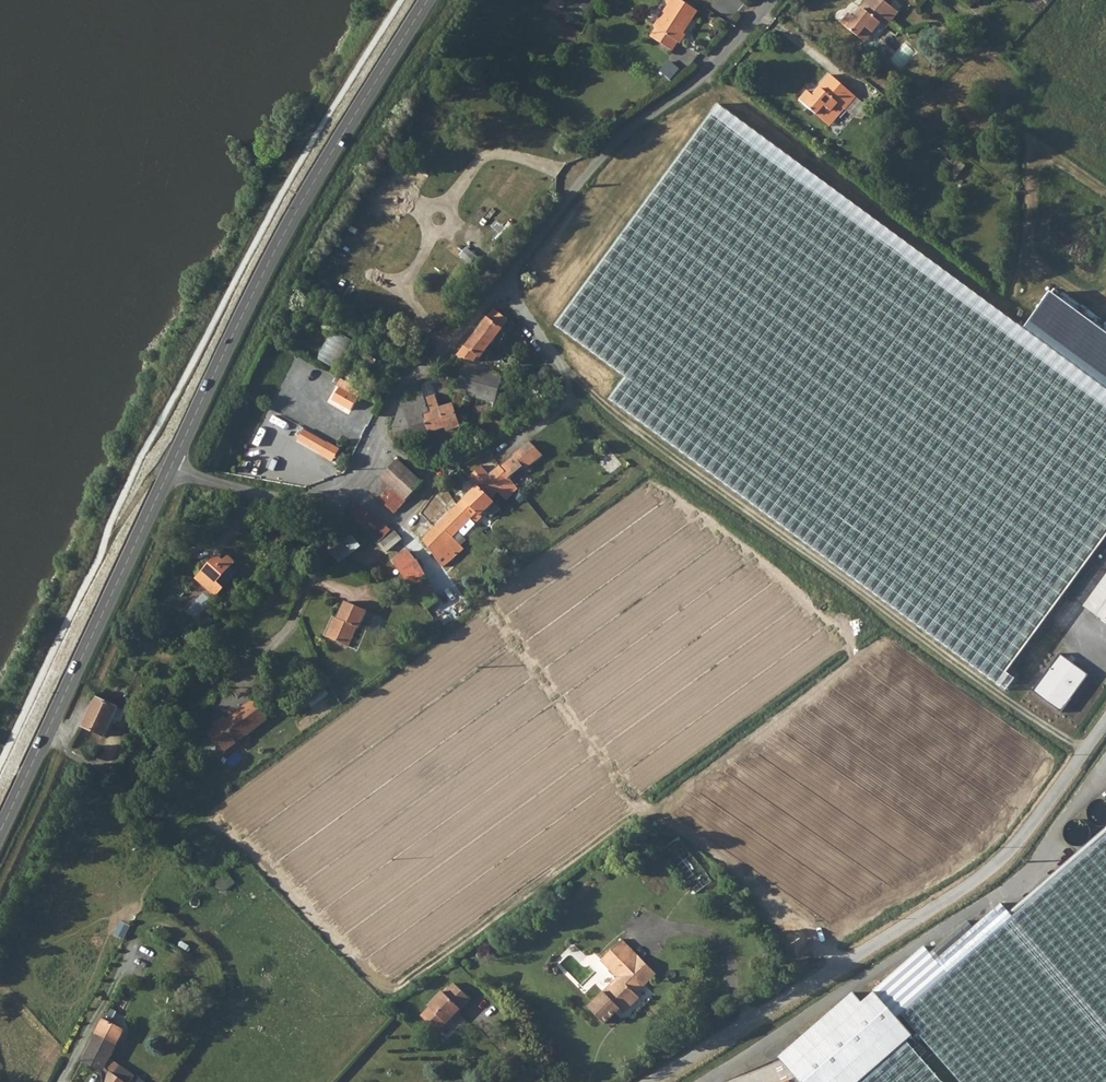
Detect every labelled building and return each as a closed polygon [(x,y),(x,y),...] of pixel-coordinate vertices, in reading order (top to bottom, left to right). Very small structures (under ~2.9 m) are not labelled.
[(669,1),(671,3),(656,26),(680,42),(686,33),(680,29),(690,15),(692,17),(697,10),(683,0),(669,0),(669,1)] [(840,20),(856,33),(864,24),(871,30),(879,20),(885,24),(897,9),(886,0),(864,0),(856,10),(858,12),(855,15),(853,13),(849,10),(840,20)] [(856,33),(863,39),(871,30),(864,24),(856,33)] [(899,48),(899,62),(914,62),(913,48),(899,48)] [(830,123),(855,93),(830,72),(819,85),(821,87),(814,95),(813,93),(807,89),(799,98),(830,123)] [(821,87),(819,85),(813,93),(814,95),(821,87)] [(715,110),(553,327),(624,377),(611,397),(994,679),(1105,528),(1105,397),(1017,332),(715,110)] [(1045,292),(1017,332),(1105,397),(1105,334),(1045,292)] [(498,310),(501,307),(499,304),(495,309),(494,308),(461,349),(465,351),(464,353),(472,360),(475,357),(478,359),(499,334),(505,326),(507,319),(498,310)] [(334,329),(319,359),(341,370),(356,340),(334,329)] [(455,362),(449,388),(490,396),(495,370),(455,362)] [(333,401),(354,410),(363,390),(343,380),(333,401)] [(422,389),(408,395),(407,395),(410,401),(409,404),(412,411),(403,415),(404,417),(411,431),(427,425),(430,431),(447,425),(448,429),(462,424),(453,403),(440,407),(437,398),(427,401),(422,389)] [(397,420),(393,427),(398,441),(411,431),(404,417),(397,420)] [(324,452),(329,440),(305,429),(300,441),(324,452)] [(544,456),(532,441),(514,454),(526,468),(527,469),(544,456)] [(514,454),(499,467),(512,479),(526,468),(514,454)] [(381,478),(406,500),(416,489),(420,485),(423,482),(399,459),(381,478)] [(507,500),(519,489),(512,479),(499,467),(490,474),(482,465),(469,476),(477,485),(491,498),(498,492),(507,500)] [(381,478),(380,476),(366,489),(393,513),(406,500),(381,478)] [(420,485),(416,489),(423,495),(427,490),(420,485)] [(486,510),(494,502),(491,498),(477,485),(466,498),(479,512),(482,515),(486,510)] [(466,525),(479,512),(466,498),(431,532),(429,530),(426,533),(428,536),(423,540),(443,568),(451,561),(454,565),(459,560),(456,557),(465,548),(454,537),(466,525)] [(380,543),(392,531),(360,499),(349,511),(380,543)] [(493,516),(501,508),(494,502),(486,510),(493,516)] [(483,516),(482,515),(479,512),(466,525),(470,529),(483,516)] [(400,539),(395,532),(379,545),(385,552),(400,539)] [(354,535),(333,551),(340,560),(361,545),(354,535)] [(400,539),(385,552),(394,562),(410,550),(400,539)] [(410,550),(394,562),(401,573),(429,611),(440,603),(410,550)] [(217,555),(197,581),(216,596),(224,587),(217,581),(234,560),(227,554),(223,559),(217,555)] [(1097,620),(1105,608),(1105,580),(1084,610),(1097,620)] [(360,627),(368,609),(348,600),(337,623),(334,621),(328,635),(360,649),(369,630),(360,627)] [(1097,620),(1105,627),(1105,608),(1097,620)] [(1060,653),(1035,692),(1064,711),(1089,672),(1060,653)] [(98,696),(84,726),(87,727),(107,736),(120,706),(98,696)] [(222,732),(220,734),(234,750),(276,715),(261,698),(232,724),(229,720),(219,729),(222,732)] [(686,876),(702,864),(680,837),(665,850),(686,876)] [(1015,921),(905,1017),(962,1081),(1105,1081),(1105,841),(1015,921)] [(880,993),(912,1042),(916,1039),(900,1021),(905,1017),(1015,921),(1004,907),(974,932),(969,926),(931,958),(926,953),(880,993)] [(625,940),(603,963),(620,980),(590,1009),(606,1027),(621,1012),(626,1016),(641,1001),(637,997),(660,974),(625,940)] [(465,1011),(464,1011),(474,1000),(458,985),(452,991),(450,988),(431,1007),(431,1008),(423,1016),(439,1032),(448,1024),(449,1025),(454,1020),(455,1021),(465,1011)] [(910,1045),(912,1042),(880,993),(875,997),(876,999),(864,1010),(855,999),(780,1065),(795,1081),(868,1081),(910,1045)] [(104,1018),(82,1061),(102,1072),(105,1068),(125,1081),(144,1081),(139,1078),(138,1079),(120,1066),(109,1058),(117,1043),(125,1029),(104,1018)] [(109,1058),(120,1066),(129,1050),(117,1043),(109,1058)] [(926,1063),(910,1045),(868,1081),(943,1081),(926,1063)] [(105,1068),(102,1072),(102,1073),(101,1075),(104,1078),(102,1081),(125,1081),(105,1068)]
